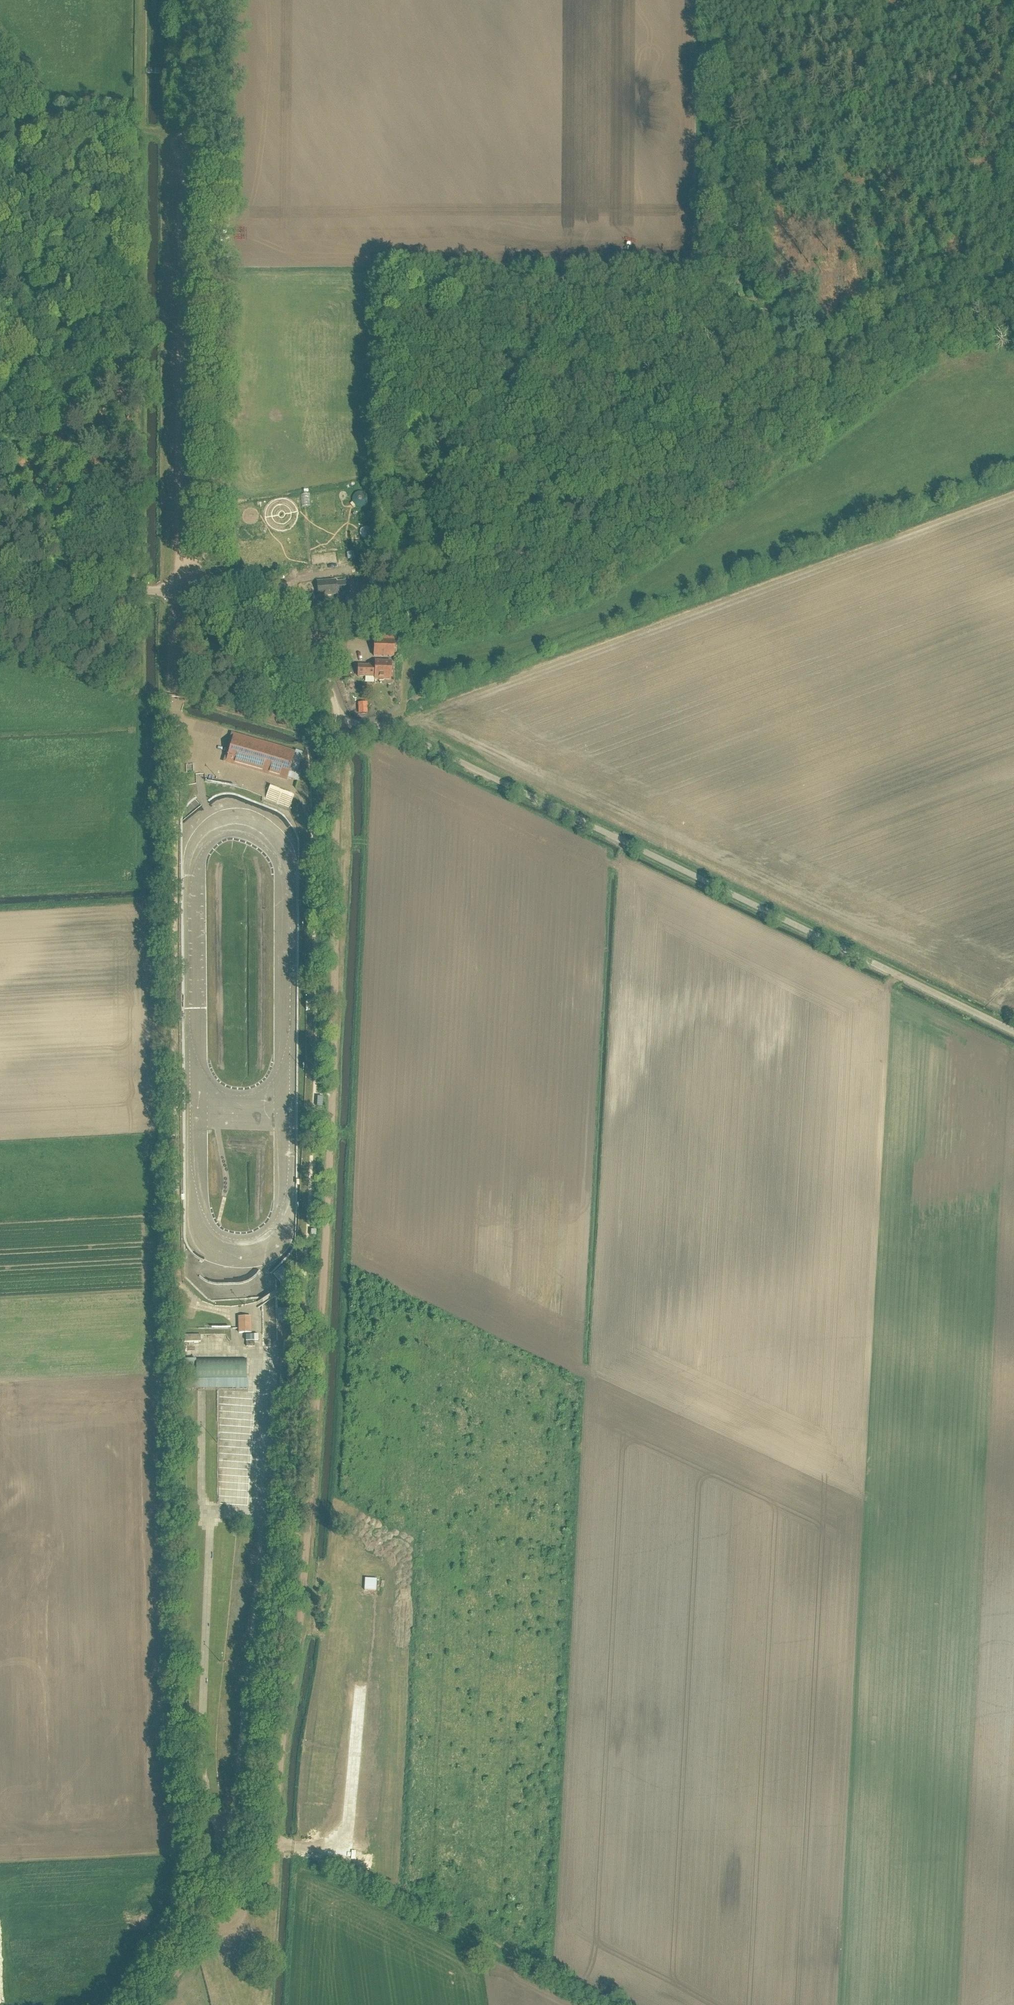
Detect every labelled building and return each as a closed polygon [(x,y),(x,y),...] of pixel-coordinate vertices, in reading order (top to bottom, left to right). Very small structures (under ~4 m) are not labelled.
[(345,595),(344,581),(336,582),(336,580),(316,581),(317,596),(345,595)] [(344,595),(344,607),(363,607),(363,595),(344,595)] [(373,641),(373,657),(392,657),(392,641),(373,641)] [(374,667),(366,667),(357,666),(357,677),(374,677),(374,679),(377,680),(379,681),(382,681),(384,680),(390,680),(390,662),(374,662),(374,667)] [(367,704),(358,704),(358,714),(367,714),(367,704)] [(279,751),(280,749),(233,736),(225,763),(235,766),(235,764),(295,781),(301,759),(294,757),(295,756),(279,751)] [(270,787),(265,799),(289,808),(294,796),(270,787)] [(251,1334),(251,1318),(238,1318),(238,1335),(251,1334)] [(258,1336),(245,1336),(246,1347),(254,1347),(254,1342),(258,1342),(258,1336)] [(246,1359),(195,1360),(195,1383),(246,1383),(246,1359)] [(364,1591),(375,1592),(376,1580),(364,1579),(364,1591)]
